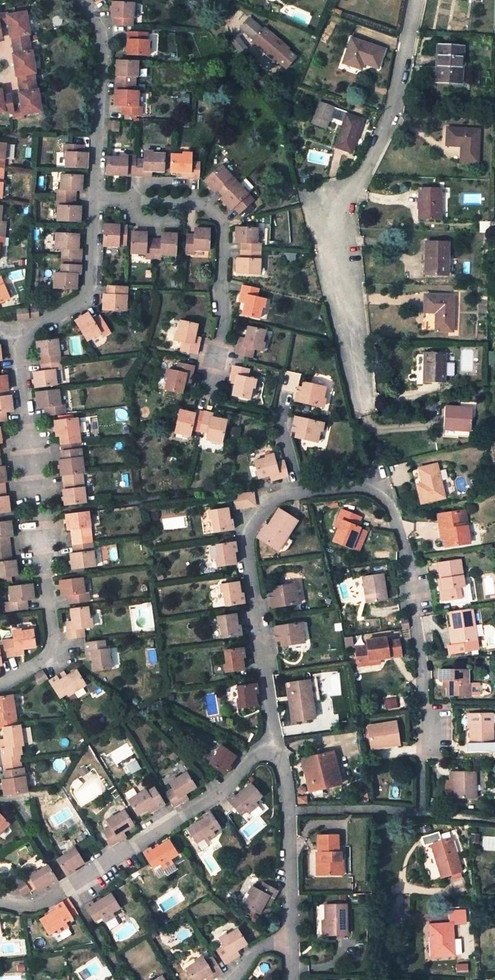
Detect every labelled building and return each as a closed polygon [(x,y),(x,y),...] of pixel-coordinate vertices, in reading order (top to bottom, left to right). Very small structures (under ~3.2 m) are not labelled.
[(132,26),(132,3),(112,2),(111,17),(112,18),(112,25),(125,25),(132,26)] [(279,9),(268,4),(265,11),(276,16),(279,9)] [(327,11),(340,16),(342,12),(329,7),(327,11)] [(7,24),(9,37),(11,37),(12,46),(28,44),(27,34),(28,34),(24,13),(6,16),(7,24)] [(263,30),(248,17),(239,27),(254,40),(253,41),(262,49),(260,51),(274,63),(276,60),(285,68),(295,56),(286,49),(287,48),(264,29),(263,30)] [(147,33),(128,32),(127,54),(148,55),(148,41),(146,41),(147,33)] [(236,47),(242,43),(236,35),(229,39),(236,47)] [(384,50),(351,39),(342,64),(361,70),(363,64),(377,69),(384,50)] [(245,47),(242,43),(236,47),(239,51),(245,47)] [(28,44),(12,46),(14,54),(12,54),(15,76),(17,76),(18,85),(35,83),(33,73),(34,73),(30,51),(30,52),(28,44)] [(437,45),(436,67),(439,67),(439,82),(461,84),(463,47),(437,45)] [(115,83),(135,84),(135,76),(137,77),(137,62),(116,61),(115,83)] [(40,113),(37,92),(36,92),(35,83),(18,85),(20,94),(18,95),(20,108),(21,116),(39,113),(40,113)] [(115,91),(135,92),(135,84),(115,83),(115,91)] [(0,91),(0,113),(3,112),(3,113),(13,112),(12,110),(10,96),(2,97),(1,91),(0,91)] [(135,92),(115,91),(114,106),(122,107),(121,114),(141,115),(141,107),(138,107),(138,92),(135,92)] [(320,102),(315,117),(328,122),(333,107),(320,102)] [(21,116),(20,108),(12,110),(13,112),(14,119),(22,118),(21,116)] [(350,153),(362,120),(346,114),(335,147),(350,153)] [(326,128),(328,122),(315,117),(312,123),(326,128)] [(109,121),(108,130),(118,131),(119,121),(109,121)] [(480,130),(447,128),(446,146),(461,146),(460,162),(478,163),(480,130)] [(66,168),(87,169),(88,154),(87,154),(84,154),(84,146),(68,146),(64,146),(64,154),(67,155),(66,168)] [(144,161),(135,160),(135,176),(148,177),(148,171),(151,171),(164,172),(164,155),(145,154),(144,161)] [(192,156),(171,155),(170,172),(183,173),(187,173),(186,178),(191,178),(199,179),(200,163),(191,162),(192,156)] [(128,158),(107,158),(106,175),(127,176),(135,176),(135,160),(136,157),(128,156),(128,158)] [(205,181),(215,192),(217,190),(223,196),(238,183),(221,165),(205,181)] [(62,176),(61,191),(57,191),(57,198),(73,199),(76,199),(77,192),(82,192),(83,177),(62,176)] [(240,213),(254,200),(238,183),(223,196),(221,199),(232,211),(235,208),(240,213)] [(440,220),(441,198),(441,188),(418,188),(418,220),(440,220)] [(73,199),(57,198),(57,205),(60,206),(59,221),(81,223),(82,207),(76,207),(76,199),(73,199)] [(127,226),(104,225),(104,246),(119,247),(119,244),(126,245),(127,226)] [(236,228),(236,243),(242,243),(241,251),(261,251),(261,243),(257,243),(257,229),(236,228)] [(194,250),(209,250),(210,230),(195,229),(195,235),(187,235),(186,254),(194,254),(194,250)] [(132,233),(131,254),(146,255),(145,259),(153,259),(154,240),(147,240),(147,234),(132,233)] [(79,250),(80,235),(57,234),(56,250),(63,250),(63,259),(70,259),(82,260),(82,250),(79,250)] [(154,240),(153,259),(161,259),(161,255),(176,256),(177,235),(162,234),(162,240),(154,240)] [(429,262),(428,275),(447,276),(448,262),(448,243),(426,242),(425,262),(429,262)] [(261,251),(241,251),(241,259),(238,259),(237,274),(260,275),(261,251)] [(55,274),(55,290),(77,290),(78,275),(81,275),(82,266),(62,266),(62,274),(55,274)] [(0,278),(0,304),(10,300),(1,278),(0,278)] [(246,300),(245,303),(243,315),(259,319),(263,299),(257,297),(259,289),(243,286),(240,299),(246,300)] [(108,288),(107,297),(104,296),(103,311),(126,312),(127,288),(124,288),(108,288)] [(452,332),(453,296),(425,295),(424,323),(426,323),(426,331),(452,332)] [(40,319),(38,309),(29,310),(30,320),(40,319)] [(29,310),(17,311),(19,321),(30,320),(29,310)] [(88,342),(101,333),(104,337),(110,333),(101,317),(93,321),(89,314),(75,322),(88,342)] [(196,354),(199,341),(194,340),(195,336),(198,325),(181,321),(176,341),(182,342),(180,351),(196,354)] [(245,339),(244,342),(240,341),(237,354),(252,357),(254,349),(260,351),(265,330),(248,327),(245,339)] [(42,365),(61,363),(59,341),(47,342),(37,343),(39,358),(41,357),(42,365)] [(424,352),(423,376),(417,376),(416,385),(423,385),(422,383),(444,383),(445,383),(445,353),(424,352)] [(61,363),(42,365),(43,373),(34,374),(36,388),(57,385),(56,371),(62,371),(61,363)] [(170,370),(165,390),(182,393),(185,382),(186,378),(191,379),(194,366),(178,363),(176,371),(170,370)] [(235,384),(233,395),(250,399),(254,379),(248,378),(249,370),(234,366),(231,379),(236,380),(235,384)] [(9,391),(7,377),(1,378),(0,370),(0,393),(9,391)] [(321,407),(326,388),(303,383),(302,388),(298,387),(295,402),(321,407)] [(51,416),(66,414),(65,405),(62,405),(60,391),(37,393),(39,409),(46,408),(47,416),(51,416)] [(0,398),(0,422),(2,422),(7,421),(6,413),(14,412),(12,396),(0,398)] [(445,406),(443,422),(443,430),(442,437),(457,438),(458,431),(470,431),(472,408),(445,406)] [(192,430),(200,432),(204,413),(196,411),(195,414),(180,411),(175,433),(190,436),(192,430)] [(222,443),(226,421),(212,418),(213,414),(204,413),(200,432),(208,434),(207,440),(222,443)] [(322,423),(295,417),(292,431),(297,432),(295,438),(317,443),(322,423)] [(62,446),(81,443),(78,419),(55,422),(57,437),(60,436),(62,446)] [(62,452),(82,450),(81,443),(62,446),(62,452)] [(84,470),(82,450),(62,452),(64,461),(60,461),(62,477),(64,476),(69,476),(83,474),(85,474),(84,470)] [(274,457),(254,462),(259,479),(270,476),(275,475),(276,480),(288,477),(284,461),(276,463),(274,457)] [(418,469),(422,484),(416,485),(418,492),(421,503),(426,502),(445,497),(442,486),(440,479),(437,464),(418,469)] [(409,471),(414,493),(418,492),(416,485),(422,484),(418,469),(412,470),(409,471)] [(65,483),(84,481),(83,474),(69,476),(64,476),(65,483)] [(64,490),(65,506),(87,503),(84,481),(65,483),(66,490),(64,490)] [(11,512),(9,497),(7,498),(6,490),(0,491),(0,513),(11,512)] [(249,506),(247,494),(240,495),(242,507),(249,506)] [(242,507),(240,495),(233,496),(235,508),(242,507)] [(214,533),(230,530),(228,515),(226,515),(225,509),(211,511),(214,533)] [(351,549),(359,528),(357,527),(361,517),(342,509),(338,519),(341,520),(337,530),(333,542),(351,549)] [(268,527),(260,541),(277,552),(296,521),(279,510),(268,527)] [(445,548),(469,544),(465,511),(441,515),(445,545),(445,548)] [(89,512),(66,515),(68,530),(71,530),(72,538),(92,536),(89,512)] [(10,546),(9,537),(13,537),(11,521),(0,523),(0,547),(10,546)] [(265,525),(257,539),(260,541),(268,527),(265,525)] [(359,528),(351,549),(358,551),(358,552),(366,532),(359,528)] [(73,545),(88,543),(92,542),(92,536),(72,538),(73,545)] [(95,567),(92,542),(88,543),(73,545),(74,553),(70,554),(72,569),(95,567)] [(234,558),(232,543),(216,545),(219,567),(233,565),(232,558),(234,558)] [(16,561),(12,561),(11,552),(0,554),(0,578),(17,576),(16,561)] [(439,586),(442,602),(461,599),(459,588),(464,587),(460,561),(438,564),(441,580),(443,580),(444,585),(439,586)] [(386,600),(383,574),(363,577),(367,603),(386,600)] [(83,578),(60,581),(62,596),(69,595),(70,603),(89,601),(88,592),(84,593),(83,578)] [(241,604),(239,588),(236,589),(236,583),(222,585),(225,606),(237,605),(241,604)] [(32,584),(10,587),(11,602),(8,602),(9,611),(28,609),(27,601),(33,600),(32,584)] [(296,584),(273,588),(273,593),(270,594),(272,608),(298,604),(296,584)] [(88,607),(71,609),(72,622),(73,625),(67,626),(67,631),(68,639),(85,637),(84,629),(90,628),(88,607)] [(476,642),(471,609),(449,612),(452,627),(453,636),(449,637),(451,646),(447,647),(448,656),(470,653),(469,644),(476,642)] [(219,617),(222,638),(238,636),(236,621),(234,621),(233,615),(219,617)] [(301,623),(274,627),(277,642),(281,641),(281,646),(304,643),(301,623)] [(19,650),(23,650),(35,648),(33,631),(12,634),(13,640),(5,641),(7,657),(20,655),(19,650)] [(379,656),(389,655),(389,657),(395,656),(401,655),(398,640),(392,641),(386,642),(385,638),(367,641),(367,645),(367,646),(356,648),(355,648),(358,667),(371,665),(370,659),(379,658),(379,656)] [(108,641),(85,643),(86,652),(87,657),(91,657),(92,660),(93,672),(111,669),(108,641)] [(469,644),(470,653),(478,651),(476,642),(469,644)] [(227,673),(241,671),(240,664),(243,664),(240,649),(224,651),(227,673)] [(61,701),(85,686),(75,670),(65,676),(62,678),(61,675),(49,682),(61,701)] [(469,697),(468,684),(467,684),(467,670),(438,671),(438,682),(441,682),(445,682),(445,690),(445,697),(469,697)] [(42,671),(34,676),(40,685),(48,680),(42,671)] [(319,701),(316,680),(289,684),(292,700),(289,701),(292,722),(315,719),(312,702),(319,701)] [(237,687),(240,708),(254,706),(253,700),(256,700),(253,685),(237,687)] [(16,719),(13,696),(0,698),(0,722),(16,719)] [(491,715),(469,715),(469,743),(469,744),(466,744),(466,749),(466,751),(466,752),(492,752),(491,724),(494,724),(494,715),(491,715)] [(8,728),(17,726),(16,719),(0,722),(0,729),(3,728),(8,728)] [(396,723),(367,728),(371,749),(371,750),(371,749),(385,747),(399,745),(396,723)] [(1,749),(2,758),(20,756),(18,747),(23,746),(20,726),(17,726),(8,728),(3,728),(4,739),(5,744),(1,744),(1,749)] [(223,774),(232,762),(230,760),(234,755),(222,747),(209,764),(223,774)] [(309,768),(311,779),(314,792),(323,790),(328,788),(326,781),(325,776),(334,774),(335,779),(339,778),(336,761),(333,752),(302,759),(304,769),(309,768)] [(3,765),(21,762),(20,756),(2,758),(3,765)] [(137,760),(122,764),(126,775),(140,770),(137,760)] [(4,772),(22,769),(21,762),(3,765),(4,772)] [(304,769),(310,793),(314,792),(311,779),(309,768),(304,769)] [(3,782),(5,796),(27,793),(24,769),(22,769),(4,772),(5,776),(6,781),(3,782)] [(451,781),(451,799),(474,799),(474,772),(449,772),(449,781),(451,781)] [(187,773),(169,784),(173,789),(165,794),(171,803),(174,808),(185,801),(182,796),(185,794),(196,788),(187,773)] [(326,781),(328,788),(337,786),(341,785),(339,778),(335,779),(334,774),(325,776),(326,781)] [(251,784),(236,797),(234,795),(228,801),(240,814),(246,809),(249,813),(258,806),(255,803),(262,797),(251,784)] [(164,805),(155,790),(148,794),(146,790),(129,801),(138,816),(147,810),(150,808),(153,812),(164,805)] [(121,834),(124,832),(134,826),(125,812),(108,822),(111,828),(104,833),(112,846),(124,839),(121,834)] [(206,843),(216,837),(213,831),(220,827),(210,812),(203,817),(204,819),(188,829),(197,844),(204,839),(206,843)] [(9,825),(0,815),(0,834),(9,825)] [(440,832),(422,837),(425,847),(431,845),(442,841),(440,832)] [(479,834),(471,835),(472,842),(479,842),(479,834)] [(209,847),(219,841),(216,837),(206,843),(209,847)] [(341,863),(341,853),(339,853),(338,837),(319,837),(320,856),(323,855),(324,862),(317,862),(318,874),(328,873),(329,877),(339,876),(338,863),(341,863)] [(442,841),(431,845),(441,878),(462,871),(452,838),(442,841)] [(169,841),(153,851),(151,849),(143,854),(153,869),(160,865),(163,869),(173,864),(170,859),(178,855),(169,841)] [(57,861),(66,875),(79,867),(78,865),(83,862),(75,850),(57,861)] [(166,874),(175,868),(173,864),(163,869),(164,872),(166,874)] [(163,869),(160,865),(153,869),(157,876),(164,872),(163,869)] [(48,867),(30,878),(36,889),(37,890),(43,887),(44,889),(57,881),(48,867)] [(24,882),(30,892),(36,889),(30,878),(24,882)] [(19,891),(23,896),(30,892),(24,882),(16,886),(19,891)] [(244,905),(260,913),(265,904),(268,899),(272,902),(277,891),(264,883),(260,890),(254,887),(244,905)] [(12,895),(19,891),(16,886),(5,893),(12,895)] [(85,908),(95,923),(102,919),(105,924),(106,923),(115,917),(113,914),(120,909),(111,895),(95,905),(93,903),(85,908)] [(63,904),(73,919),(79,915),(76,910),(69,900),(63,904)] [(57,911),(40,921),(49,935),(57,930),(59,934),(68,928),(66,923),(73,919),(63,904),(56,908),(57,911)] [(325,905),(326,921),(326,935),(347,935),(347,904),(325,905)] [(465,910),(449,911),(450,923),(430,925),(432,957),(455,956),(453,924),(465,923),(465,910)] [(108,928),(118,922),(115,917),(106,923),(108,928)] [(62,939),(71,933),(68,928),(59,934),(62,939)] [(237,928),(219,939),(223,945),(216,950),(224,963),(232,958),(235,956),(232,951),(236,949),(246,943),(237,928)] [(222,972),(213,958),(206,963),(202,957),(185,968),(193,979),(198,979),(205,976),(208,974),(211,979),(214,977),(222,972)]
